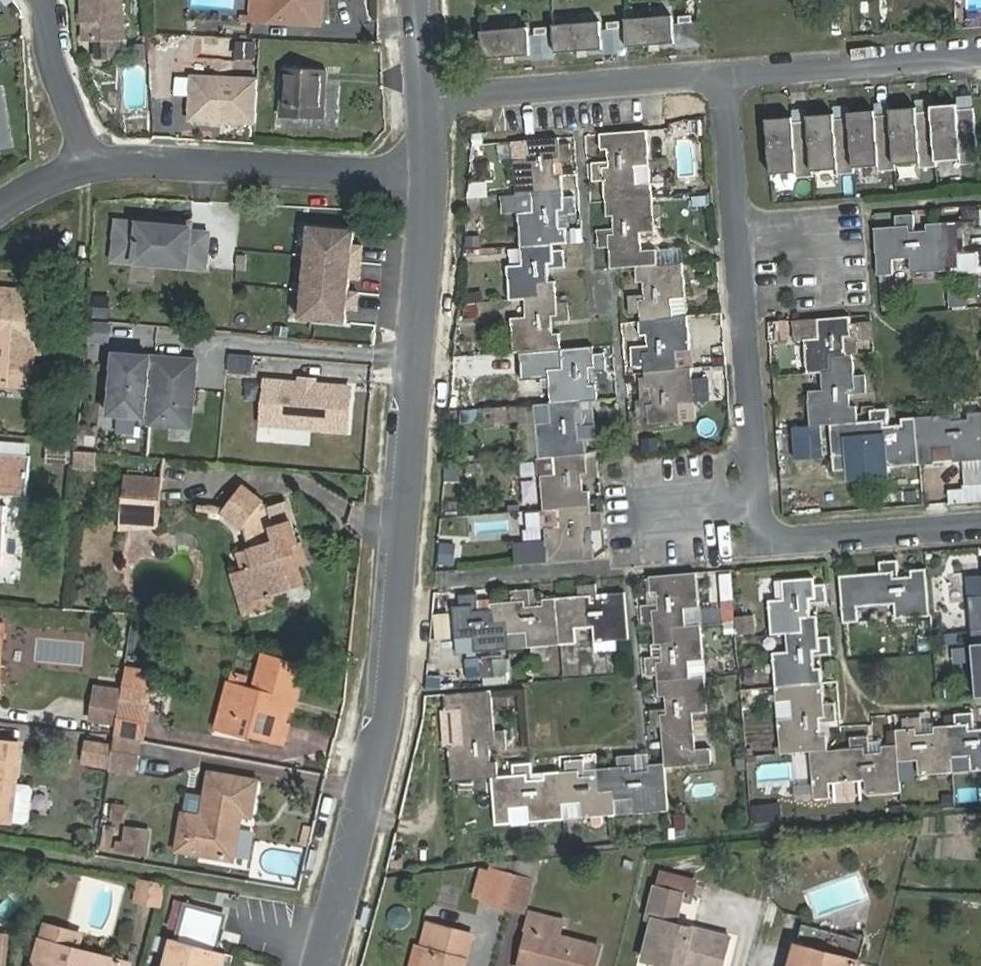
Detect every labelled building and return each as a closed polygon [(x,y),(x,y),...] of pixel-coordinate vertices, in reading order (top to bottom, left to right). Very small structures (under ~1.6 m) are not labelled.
[(87,41),(127,40),(126,0),(86,0),(87,41)] [(270,21),(319,23),(320,0),(251,0),(251,15),(270,16),(270,21)] [(627,48),(675,44),(673,26),(673,23),(672,16),(625,20),(626,27),(627,48)] [(673,23),(673,26),(675,44),(675,49),(700,47),(698,21),(673,23)] [(603,50),(601,33),(601,29),(600,22),(553,26),(553,34),(554,42),(555,54),(603,50)] [(626,27),(601,29),(601,33),(603,50),(603,55),(628,53),(627,48),(626,27)] [(530,56),(529,36),(528,28),(481,32),(483,60),(530,56)] [(531,62),(556,59),(555,54),(554,42),(553,34),(529,36),(530,56),(531,62)] [(283,68),(281,117),(323,119),(325,70),(283,68)] [(10,148),(0,92),(0,149),(10,148)] [(973,96),(958,97),(959,105),(961,134),(976,133),(973,96)] [(932,99),(917,101),(917,108),(920,137),(935,136),(932,107),(932,99)] [(890,103),(875,104),(876,111),(878,141),(893,139),(893,134),(891,110),(890,103)] [(935,136),(937,162),(963,159),(964,165),(979,164),(976,133),(961,134),(959,105),(932,107),(935,136)] [(849,106),(834,107),(835,115),(837,144),(852,143),(850,114),(849,106)] [(891,110),(893,134),(893,139),(894,143),(895,165),(922,163),(922,168),(937,167),(937,162),(935,136),(920,137),(917,108),(891,110)] [(808,109),(793,111),(793,118),(796,148),(811,146),(808,117),(808,109)] [(876,111),(850,114),(852,143),(854,168),(880,166),(881,172),(896,170),(895,165),(894,143),(893,139),(878,141),(876,111)] [(835,115),(808,117),(811,146),(812,158),(813,172),(839,170),(840,175),(855,174),(854,168),(852,143),(837,144),(835,115)] [(793,118),(767,120),(771,175),(798,173),(798,178),(813,177),(813,172),(812,158),(811,146),(796,148),(793,118)] [(667,136),(705,134),(704,120),(666,123),(667,136)] [(647,131),(600,134),(601,149),(608,148),(608,161),(592,163),(593,181),(603,180),(605,202),(653,198),(647,131)] [(572,161),(570,143),(559,145),(559,138),(526,141),(528,159),(513,160),(516,194),(531,193),(543,192),(543,177),(555,176),(554,163),(572,161)] [(576,214),(574,196),(563,197),(561,176),(555,176),(543,177),(543,192),(531,193),(532,211),(518,213),(520,246),(552,244),(567,243),(565,228),(560,228),(559,215),(576,214)] [(469,186),(469,197),(488,196),(487,185),(469,186)] [(606,216),(612,216),(613,228),(597,229),(598,247),(609,247),(610,268),(636,267),(658,265),(657,255),(656,249),(642,250),(641,233),(656,231),(653,198),(605,202),(606,216)] [(946,270),(960,269),(959,254),(976,253),(977,267),(980,267),(980,226),(980,209),(962,210),(962,221),(942,223),(946,270)] [(895,226),(875,228),(879,275),(893,274),(892,259),(910,258),(911,272),(946,270),(942,223),(927,224),(927,230),(914,231),(913,214),(895,215),(895,226)] [(208,232),(111,218),(108,263),(207,272),(208,232)] [(353,234),(304,223),(294,323),(341,323),(348,281),(359,279),(362,246),(351,247),(353,234)] [(563,250),(553,250),(552,244),(520,246),(521,264),(506,266),(509,301),(525,299),(538,298),(537,283),(549,282),(548,269),(565,268),(563,250)] [(657,255),(658,265),(674,264),(672,253),(657,255)] [(658,265),(636,267),(637,282),(643,281),(644,294),(627,295),(628,313),(640,312),(641,319),(673,317),(671,298),(685,297),(683,264),(674,264),(658,265)] [(569,320),(568,301),(557,302),(555,281),(549,282),(537,283),(538,298),(525,299),(526,317),(510,319),(514,353),(561,349),(559,334),(554,333),(552,321),(569,320)] [(948,283),(946,305),(963,306),(965,284),(948,283)] [(42,325),(45,293),(13,290),(11,307),(0,306),(0,384),(31,386),(36,325),(42,325)] [(641,319),(641,321),(642,335),(647,334),(648,346),(632,348),(633,365),(643,365),(644,374),(677,371),(675,351),(690,349),(687,316),(673,317),(641,319)] [(861,322),(850,323),(849,317),(817,319),(818,337),(804,338),(806,374),(821,372),(834,371),(833,356),(847,355),(846,342),(862,340),(861,322)] [(107,345),(109,322),(88,319),(85,343),(107,345)] [(786,320),(771,319),(770,340),(785,341),(786,320)] [(562,368),(547,369),(550,403),(582,401),(597,400),(596,383),(589,384),(588,372),(606,370),(604,352),(593,353),(593,347),(561,349),(562,368)] [(195,357),(107,348),(104,417),(191,428),(195,357)] [(228,352),(226,371),(252,373),(253,354),(228,352)] [(866,393),(865,374),(854,375),(852,354),(847,355),(833,356),(834,371),(821,372),(822,389),(808,391),(810,426),(830,424),(858,421),(857,405),(851,406),(850,395),(866,393)] [(681,421),(679,403),(694,401),(709,400),(708,378),(692,379),(692,369),(677,371),(644,374),(645,387),(651,386),(652,398),(636,400),(637,418),(648,418),(648,425),(681,421)] [(350,386),(262,378),(258,429),(350,434),(350,386)] [(550,403),(535,404),(539,457),(586,453),(585,439),(579,439),(578,426),(595,425),(594,407),(583,407),(582,401),(550,403)] [(921,464),(954,461),(962,460),(980,459),(980,411),(968,412),(968,419),(957,419),(956,403),(937,404),(937,415),(917,417),(921,464)] [(858,421),(830,424),(834,470),(850,469),(849,455),(885,452),(887,466),(921,464),(917,417),(901,418),(902,424),(890,425),(888,409),(870,410),(870,420),(858,421)] [(654,447),(656,432),(636,430),(635,445),(654,447)] [(26,454),(27,442),(0,440),(0,452),(26,454)] [(58,446),(57,460),(67,461),(68,447),(58,446)] [(71,469),(94,470),(94,451),(72,450),(71,469)] [(586,453),(539,457),(543,510),(558,508),(591,505),(589,491),(583,492),(582,479),(599,477),(598,460),(587,460),(586,453)] [(1,494),(26,496),(29,457),(0,454),(0,563),(2,564),(6,506),(0,505),(1,494)] [(980,501),(980,459),(962,460),(964,489),(949,490),(949,504),(980,501)] [(162,478),(129,476),(127,503),(122,502),(121,511),(149,513),(149,522),(159,523),(162,478)] [(270,506),(243,485),(222,513),(243,528),(255,567),(243,570),(253,602),(306,585),(300,567),(296,568),(290,549),(301,545),(286,501),(270,506)] [(545,528),(548,563),(595,559),(594,543),(588,544),(587,531),(604,530),(603,513),(591,513),(591,505),(558,508),(559,527),(545,528)] [(439,544),(438,564),(452,564),(453,544),(439,544)] [(543,546),(512,547),(513,562),(543,561),(543,546)] [(858,606),(894,603),(896,618),(931,615),(928,568),(911,569),(911,576),(899,577),(897,560),(880,562),(880,572),(842,575),(844,622),(859,621),(858,606)] [(699,607),(696,573),(650,577),(651,591),(657,591),(658,604),(642,605),(642,623),(653,623),(655,645),(661,645),(676,644),(674,626),(687,625),(685,608),(699,607)] [(980,629),(980,575),(967,576),(972,630),(980,629)] [(826,584),(815,584),(815,578),(782,580),(783,599),(769,600),(771,635),(786,634),(799,633),(797,617),(811,617),(810,603),(827,601),(826,584)] [(609,593),(609,599),(597,600),(596,584),(578,585),(578,596),(558,598),(562,644),(577,643),(576,628),(594,627),(594,641),(629,639),(624,592),(609,593)] [(528,647),(562,644),(558,598),(543,599),(543,605),(531,606),(530,589),(511,591),(512,602),(490,603),(491,609),(492,623),(507,622),(508,634),(526,633),(528,647)] [(507,622),(492,623),(491,609),(477,610),(477,594),(459,595),(460,606),(452,606),(455,638),(474,637),(475,651),(509,649),(508,634),(507,622)] [(450,613),(438,614),(439,639),(452,638),(450,613)] [(737,637),(756,632),(751,613),(732,618),(737,637)] [(811,617),(797,617),(799,633),(786,634),(788,650),(773,652),(776,687),(823,684),(821,668),(815,668),(814,655),(831,654),(830,636),(819,636),(817,616),(811,617)] [(689,660),(703,659),(700,624),(687,625),(674,626),(676,644),(661,645),(662,656),(645,658),(647,675),(657,674),(658,682),(690,679),(689,660)] [(972,630),(973,645),(980,644),(980,629),(972,630)] [(285,724),(291,698),(296,699),(305,666),(263,656),(253,690),(243,687),(233,724),(250,728),(249,733),(284,743),(289,725),(285,724)] [(233,674),(231,684),(243,687),(246,678),(233,674)] [(696,749),(693,712),(708,710),(705,678),(690,679),(658,682),(659,696),(666,696),(666,708),(650,710),(652,727),(663,726),(665,763),(666,767),(712,763),(710,748),(696,749)] [(231,684),(229,684),(217,728),(248,736),(249,733),(250,728),(233,724),(243,687),(231,684)] [(811,751),(828,749),(827,735),(820,735),(819,722),(836,721),(835,703),(824,704),(823,684),(776,687),(777,701),(791,701),(792,718),(778,719),(781,753),(811,751)] [(97,687),(92,723),(118,726),(123,694),(124,691),(97,687)] [(498,776),(497,770),(496,761),(491,762),(489,749),(507,748),(505,730),(495,731),(491,690),(444,694),(446,709),(461,708),(463,745),(448,746),(451,782),(493,778),(498,778),(498,776)] [(143,741),(149,699),(123,694),(118,726),(116,736),(140,740),(143,741)] [(980,770),(980,728),(974,729),(972,712),(954,714),(955,724),(934,726),(934,733),(935,746),(951,744),(952,757),(970,756),(971,771),(980,770)] [(952,757),(951,744),(935,746),(934,733),(922,734),(921,717),(902,718),(903,729),(896,729),(897,745),(898,761),(917,760),(919,774),(953,772),(952,757)] [(111,769),(134,773),(140,740),(116,736),(115,746),(111,769)] [(829,782),(865,780),(867,794),(900,792),(898,761),(897,745),(882,746),(882,752),(870,753),(868,736),(850,737),(851,748),(828,749),(811,751),(814,799),(830,797),(829,782)] [(11,822),(15,785),(20,744),(0,742),(0,820),(11,822)] [(87,743),(83,764),(111,769),(115,746),(87,743)] [(633,813),(668,810),(666,767),(665,763),(649,764),(649,771),(637,771),(636,755),(618,756),(619,767),(596,769),(597,775),(597,789),(614,787),(615,800),(632,798),(633,813)] [(614,787),(597,789),(597,775),(584,776),(583,760),(565,760),(566,771),(559,772),(563,804),(580,803),(582,817),(617,814),(615,800),(614,787)] [(498,776),(498,778),(493,778),(496,823),(511,822),(511,808),(528,807),(529,821),(564,818),(563,804),(559,772),(545,773),(545,779),(532,780),(531,764),(513,764),(513,775),(498,776)] [(209,772),(202,816),(183,813),(177,850),(233,860),(241,816),(251,817),(258,781),(209,772)] [(30,787),(15,785),(11,822),(25,823),(29,820),(33,791),(30,787)] [(107,800),(104,821),(124,823),(126,802),(107,800)] [(752,822),(781,820),(780,802),(751,804),(752,822)] [(686,814),(675,815),(675,830),(687,829),(686,814)] [(150,831),(127,828),(125,843),(118,843),(116,850),(147,854),(150,831)] [(515,875),(533,881),(539,858),(518,861),(515,875)] [(518,861),(492,864),(491,869),(515,875),(518,861)] [(507,906),(515,875),(491,869),(483,900),(507,906)] [(691,965),(725,965),(732,939),(676,924),(682,899),(690,901),(696,881),(662,872),(658,887),(656,886),(647,918),(654,920),(644,959),(671,965),(681,965),(681,964),(691,965)] [(507,906),(525,911),(533,881),(515,875),(507,906)] [(163,883),(138,879),(134,901),(160,906),(163,883)] [(230,913),(187,902),(177,936),(221,946),(225,930),(230,913)] [(519,965),(595,965),(600,946),(559,935),(563,921),(531,912),(527,928),(528,929),(519,965)] [(865,941),(802,923),(791,965),(858,965),(865,941)] [(423,965),(464,965),(473,935),(434,925),(423,965)] [(171,939),(163,965),(228,965),(230,956),(171,939)] [(122,964),(40,942),(33,965),(121,965),(122,964)]
